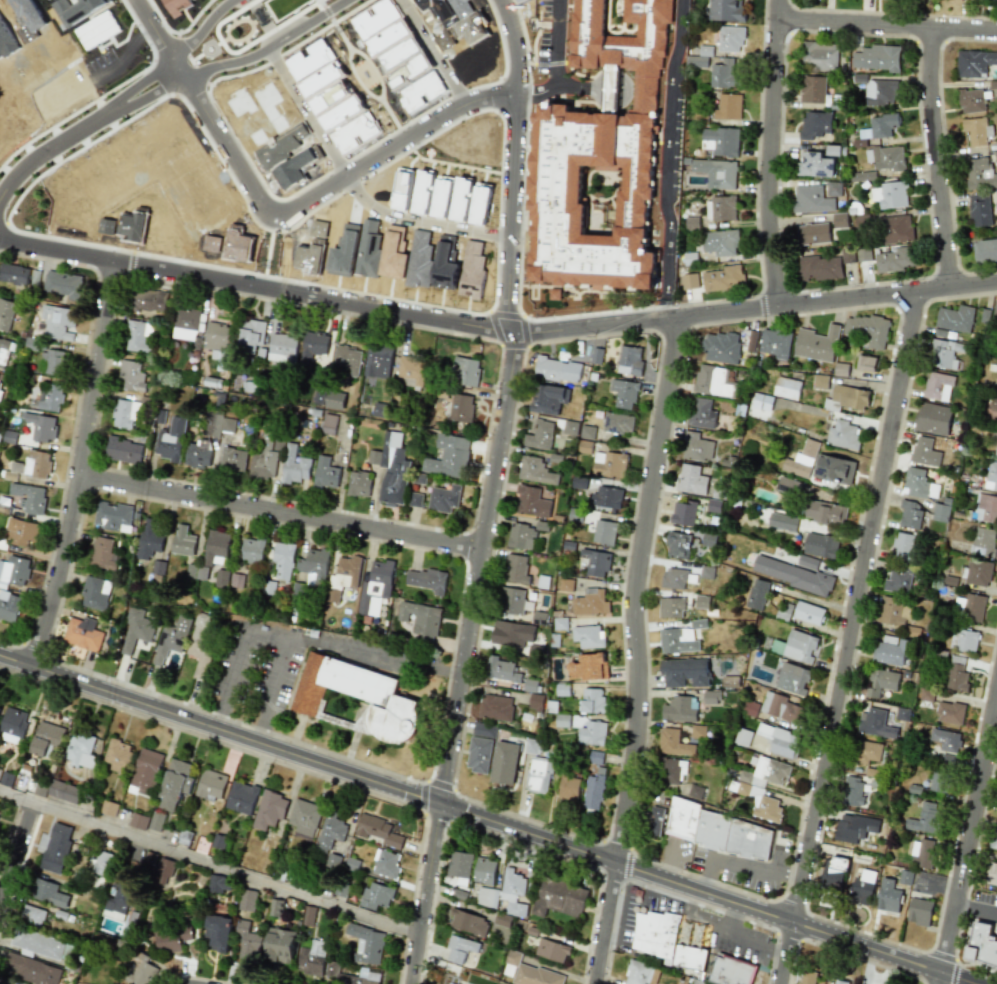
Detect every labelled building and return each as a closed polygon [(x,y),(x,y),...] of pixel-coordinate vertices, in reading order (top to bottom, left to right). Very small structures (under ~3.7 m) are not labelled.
[(744,0),(713,0),(712,21),(743,22),(744,0)] [(74,30),(85,50),(120,31),(109,10),(74,30)] [(743,52),(744,27),(720,26),(719,51),(743,52)] [(838,43),(802,42),(802,68),(837,69),(838,43)] [(852,69),(899,71),(900,47),(863,45),(862,52),(852,52),(852,69)] [(700,56),(689,56),(688,66),(708,67),(708,56),(713,56),(713,46),(700,46),(700,56)] [(958,52),(957,76),(986,77),(987,66),(996,66),(996,53),(958,52)] [(712,64),(711,87),(739,87),(740,76),(734,76),(734,58),(723,58),(722,65),(712,64)] [(800,103),(825,104),(826,77),(801,76),(800,103)] [(897,80),(866,80),(865,106),(896,106),(897,80)] [(961,114),(985,111),(983,89),(959,90),(961,114)] [(715,109),(715,119),(741,120),(742,94),(720,94),(719,109),(715,109)] [(831,133),(832,112),(802,111),(801,138),(822,139),(822,133),(831,133)] [(969,147),(987,146),(986,137),(992,136),(992,126),(987,127),(986,117),(961,119),(962,132),(967,132),(969,147)] [(740,129),(704,127),(703,149),(714,149),(714,155),(738,156),(740,129)] [(874,160),(875,171),(904,170),(903,146),(866,148),(867,161),(874,160)] [(834,177),(834,158),(822,158),(822,152),(801,151),(801,163),(797,163),(797,176),(834,177)] [(996,187),(996,174),(991,174),(989,157),(965,159),(968,190),(996,187)] [(708,188),(736,189),(737,161),(693,160),(692,172),(708,173),(708,188)] [(875,172),(854,172),(855,180),(875,180),(875,172)] [(879,183),(879,188),(871,188),(871,201),(879,201),(879,209),(907,207),(905,181),(879,183)] [(841,196),(841,182),(827,182),(827,196),(841,196)] [(794,186),(795,213),(835,212),(835,198),(823,198),(823,185),(794,186)] [(970,227),(991,226),(990,194),(969,195),(970,227)] [(707,197),(707,221),(737,220),(736,197),(707,197)] [(834,228),(847,228),(847,213),(833,213),(834,228)] [(913,241),(911,215),(883,217),(885,244),(913,241)] [(800,246),(830,241),(828,222),(797,226),(800,246)] [(704,253),(715,251),(716,257),(739,255),(737,229),(702,233),(704,253)] [(974,262),(996,261),(996,240),(973,241),(974,262)] [(855,262),(853,248),(841,250),(843,264),(855,262)] [(858,261),(871,260),(870,248),(857,249),(858,261)] [(875,252),(877,273),(904,270),(903,267),(917,265),(915,248),(875,252)] [(843,279),(841,257),(819,258),(819,256),(799,257),(800,281),(843,279)] [(27,285),(29,267),(1,264),(0,270),(0,282),(27,285)] [(724,270),(703,272),(704,291),(745,287),(743,264),(724,266),(724,270)] [(43,292),(79,299),(83,277),(47,270),(43,292)] [(683,290),(700,288),(698,273),(682,275),(683,290)] [(168,293),(135,287),(131,308),(164,314),(168,293)] [(9,332),(17,303),(0,298),(0,330),(9,332)] [(939,307),(935,326),(970,334),(975,308),(959,304),(958,311),(939,307)] [(201,312),(177,308),(172,337),(196,341),(201,312)] [(884,350),(889,321),(846,313),(842,334),(868,339),(866,347),(884,350)] [(262,346),(267,323),(243,318),(237,349),(255,353),(256,345),(262,346)] [(151,345),(148,344),(151,323),(129,320),(125,350),(150,354),(151,345)] [(798,329),(793,356),(833,363),(839,325),(828,323),(827,334),(798,329)] [(791,332),(762,329),(759,352),(775,354),(774,359),(788,360),(791,332)] [(299,364),(310,367),(313,353),(326,356),(330,335),(306,330),(299,364)] [(746,351),(755,352),(757,331),(748,330),(746,351)] [(737,364),(740,336),(704,332),(702,349),(706,349),(704,361),(737,364)] [(294,363),(297,336),(271,334),(268,361),(294,363)] [(446,347),(468,352),(471,343),(448,338),(446,347)] [(5,368),(10,341),(0,339),(0,367),(5,368)] [(966,344),(932,339),(928,366),(955,369),(957,352),(965,353),(966,344)] [(389,379),(393,345),(368,342),(364,376),(389,379)] [(363,350),(336,345),(331,372),(358,377),(363,350)] [(641,348),(620,346),(617,373),(641,376),(643,361),(640,360),(641,348)] [(46,349),(41,372),(60,377),(66,354),(46,349)] [(875,372),(877,358),(859,355),(857,369),(875,372)] [(396,382),(422,387),(426,360),(400,356),(396,382)] [(481,361),(455,356),(451,383),(476,387),(481,361)] [(534,378),(566,382),(567,378),(579,380),(582,363),(537,357),(534,378)] [(146,373),(140,372),(141,362),(120,360),(119,377),(125,378),(124,390),(144,392),(146,373)] [(731,399),(734,383),(727,381),(729,369),(698,363),(693,391),(731,399)] [(949,402),(954,376),(928,371),(923,397),(949,402)] [(828,375),(814,374),(814,388),(827,389),(828,375)] [(797,401),(801,381),(777,376),(773,395),(797,401)] [(326,380),(316,379),(314,403),(325,404),(326,380)] [(609,391),(616,392),(615,408),(635,409),(637,382),(611,380),(609,391)] [(560,403),(567,404),(570,389),(535,383),(530,411),(558,416),(560,403)] [(38,409),(60,412),(63,388),(41,384),(38,409)] [(866,411),(869,391),(834,384),(829,410),(838,412),(840,405),(866,411)] [(449,419),(470,423),(475,397),(453,393),(449,419)] [(769,412),(773,398),(754,393),(751,407),(769,412)] [(38,408),(38,397),(29,396),(29,408),(38,408)] [(712,400),(692,397),(687,425),(714,430),(717,412),(710,410),(712,400)] [(132,429),(133,421),(138,422),(141,403),(117,398),(112,425),(132,429)] [(988,398),(985,420),(996,421),(996,399),(988,398)] [(387,404),(374,403),(373,415),(385,417),(387,404)] [(948,436),(952,407),(919,403),(915,431),(948,436)] [(54,442),(57,417),(22,413),(21,421),(34,422),(32,439),(54,442)] [(634,416),(605,413),(603,431),(632,434),(634,416)] [(334,434),(337,416),(324,414),(321,432),(334,434)] [(155,456),(169,458),(169,462),(180,464),(185,417),(171,416),(169,434),(158,432),(155,456)] [(219,437),(220,431),(234,432),(235,419),(209,416),(207,436),(219,437)] [(825,444),(856,450),(861,428),(848,425),(849,421),(836,418),(834,427),(829,426),(825,444)] [(524,434),(523,446),(550,449),(553,422),(535,420),(533,435),(524,434)] [(594,440),(596,427),(581,425),(579,437),(594,440)] [(278,452),(271,451),(273,440),(273,441),(275,431),(262,429),(259,452),(252,451),(248,476),(274,480),(278,452)] [(15,445),(18,433),(5,430),(2,442),(15,445)] [(403,506),(409,461),(404,460),(405,449),(400,448),(402,433),(385,430),(382,452),(369,450),(367,464),(384,466),(379,503),(403,506)] [(699,438),(700,433),(688,430),(682,457),(710,463),(715,442),(699,438)] [(470,439),(438,433),(435,447),(443,449),(441,460),(423,458),(421,472),(464,479),(470,439)] [(941,451),(931,450),(933,438),(915,435),(911,463),(939,467),(941,451)] [(143,442),(108,438),(106,460),(141,463),(143,442)] [(212,440),(198,438),(197,444),(188,443),(184,465),(208,469),(212,440)] [(792,466),(810,472),(819,442),(806,438),(801,454),(797,453),(792,466)] [(578,452),(591,453),(592,441),(579,440),(578,452)] [(311,459),(296,457),(298,444),(287,442),(281,481),(300,484),(301,478),(308,480),(311,459)] [(244,472),(247,450),(222,447),(219,469),(244,472)] [(48,478),(51,453),(28,450),(26,464),(12,462),(10,473),(48,478)] [(625,477),(626,454),(594,452),(593,470),(600,470),(600,476),(625,477)] [(813,478),(852,484),(855,460),(817,454),(813,478)] [(338,489),(339,468),(329,467),(330,456),(317,455),(314,486),(338,489)] [(559,473),(541,470),(543,458),(522,455),(518,479),(557,485),(559,473)] [(989,460),(984,488),(996,491),(996,462),(989,460)] [(700,466),(682,463),(677,491),(705,496),(708,477),(699,475),(700,466)] [(936,499),(939,485),(924,482),(926,470),(907,466),(902,494),(936,499)] [(350,470),(347,495),(368,497),(371,473),(350,470)] [(46,487),(10,483),(8,495),(20,496),(18,511),(43,514),(46,487)] [(450,490),(432,486),(427,509),(450,513),(452,507),(457,508),(462,485),(452,483),(450,490)] [(541,488),(519,485),(515,512),(549,518),(552,501),(539,499),(541,488)] [(592,493),(591,508),(619,512),(622,489),(598,486),(597,493),(592,493)] [(423,494),(411,492),(409,506),(421,508),(423,494)] [(978,493),(973,519),(996,524),(996,497),(978,493)] [(721,501),(708,499),(707,512),(720,513),(721,501)] [(674,500),(670,523),(693,527),(697,504),(674,500)] [(847,506),(807,500),(804,519),(844,525),(847,506)] [(133,507),(98,501),(93,527),(129,533),(133,507)] [(920,529),(922,502),(901,501),(899,527),(920,529)] [(932,521),(948,522),(949,505),(934,503),(932,521)] [(796,530),(797,517),(769,513),(768,527),(796,530)] [(36,543),(41,526),(10,517),(3,541),(26,547),(28,541),(36,543)] [(138,559),(149,560),(150,551),(161,552),(164,520),(142,518),(138,559)] [(613,546),(617,523),(596,519),(592,542),(613,546)] [(186,535),(187,525),(175,523),(172,554),(194,556),(195,536),(186,535)] [(531,549),(532,536),(536,536),(537,526),(509,524),(508,548),(531,549)] [(993,558),(996,531),(996,530),(975,527),(971,554),(993,558)] [(228,532),(207,531),(204,566),(212,567),(212,563),(226,565),(228,532)] [(691,535),(669,531),(665,556),(687,559),(691,535)] [(803,552),(835,560),(840,539),(808,531),(803,552)] [(915,535),(895,532),(891,557),(911,560),(915,535)] [(110,553),(113,540),(95,535),(88,564),(114,571),(118,555),(110,553)] [(241,561),(262,563),(264,540),(243,538),(241,561)] [(295,545),(274,542),(272,562),(277,562),(275,579),(290,581),(295,545)] [(308,548),(306,560),(297,559),(295,571),(308,573),(307,579),(324,582),(329,551),(308,548)] [(578,563),(586,564),(585,575),(607,577),(610,552),(580,549),(578,563)] [(528,557),(509,553),(503,580),(528,585),(530,577),(525,576),(528,557)] [(9,555),(7,563),(0,561),(0,588),(6,589),(7,583),(24,587),(30,560),(9,555)] [(357,588),(361,557),(351,555),(351,559),(337,557),(335,574),(330,573),(326,601),(339,603),(341,586),(357,588)] [(833,577),(756,555),(751,573),(828,595),(833,577)] [(796,565),(816,570),(819,559),(799,555),(796,565)] [(394,562),(372,559),(369,582),(361,581),(357,614),(378,617),(381,598),(389,599),(394,562)] [(965,583),(988,588),(993,564),(970,559),(965,583)] [(163,576),(166,562),(153,560),(151,574),(163,576)] [(913,567),(892,564),(890,580),(884,579),(883,591),(910,594),(913,567)] [(662,588),(685,590),(687,570),(664,568),(662,588)] [(433,589),(432,595),(443,597),(447,572),(427,569),(427,573),(408,569),(405,584),(433,589)] [(215,588),(227,589),(228,570),(216,570),(215,588)] [(244,576),(232,573),(229,586),(241,589),(244,576)] [(81,605),(103,611),(112,582),(85,575),(80,595),(84,596),(81,605)] [(574,580),(560,578),(559,590),(572,592),(574,580)] [(746,607),(762,611),(769,582),(753,578),(746,607)] [(526,591),(502,586),(497,611),(522,616),(526,591)] [(572,597),(573,615),(609,614),(609,602),(604,602),(604,588),(584,589),(584,597),(572,597)] [(15,622),(20,600),(9,598),(10,594),(1,592),(0,597),(0,619),(15,622)] [(957,598),(953,616),(981,623),(987,597),(967,593),(965,599),(957,598)] [(708,596),(696,595),(695,608),(708,609),(708,596)] [(912,602),(881,595),(876,621),(907,627),(912,602)] [(683,618),(684,598),(660,598),(659,618),(683,618)] [(441,608),(400,601),(397,619),(413,622),(411,634),(436,638),(441,608)] [(820,626),(825,609),(798,601),(793,618),(820,626)] [(119,653),(131,655),(135,638),(149,641),(154,621),(142,618),(144,609),(131,606),(119,653)] [(186,654),(198,656),(193,677),(204,680),(214,639),(204,637),(209,614),(196,611),(186,654)] [(532,624),(546,625),(547,613),(533,611),(532,624)] [(190,618),(177,614),(174,627),(161,624),(151,663),(162,666),(167,649),(181,653),(190,618)] [(69,617),(61,641),(97,652),(104,632),(93,629),(96,620),(82,616),(81,620),(69,617)] [(567,619),(554,619),(554,630),(567,630),(567,619)] [(536,626),(494,620),(491,643),(523,648),(524,641),(533,642),(536,626)] [(602,626),(572,627),(573,642),(579,641),(580,649),(603,648),(602,626)] [(974,653),(980,634),(955,627),(949,647),(974,653)] [(699,652),(699,640),(693,640),(693,628),(660,629),(661,653),(699,652)] [(811,665),(820,638),(790,629),(785,646),(778,644),(775,653),(811,665)] [(902,666),(904,657),(909,658),(912,640),(898,638),(898,637),(879,635),(875,662),(902,666)] [(291,710),(316,717),(324,688),(370,702),(350,728),(366,734),(373,732),(380,739),(391,743),(402,743),(410,739),(414,734),(417,729),(418,722),(418,716),(416,709),(418,701),(394,694),(399,677),(306,652),(291,710)] [(607,679),(606,653),(578,654),(578,662),(567,662),(568,681),(607,679)] [(514,663),(497,660),(498,656),(489,655),(484,677),(520,684),(521,674),(512,672),(514,663)] [(950,662),(965,665),(966,658),(951,656),(950,662)] [(708,686),(707,659),(661,660),(661,674),(665,674),(666,687),(685,687),(684,679),(691,679),(691,687),(708,686)] [(803,697),(811,671),(784,662),(775,687),(803,697)] [(969,667),(950,663),(945,688),(964,692),(969,667)] [(866,697),(878,699),(880,689),(897,691),(899,672),(869,669),(866,697)] [(738,677),(723,677),(723,687),(739,687),(738,677)] [(537,680),(525,679),(524,691),(536,692),(537,680)] [(569,696),(556,696),(556,683),(569,683),(569,696)] [(935,689),(921,686),(918,699),(931,702),(935,689)] [(582,688),(601,689),(601,696),(604,697),(604,703),(606,703),(606,713),(582,713),(582,688)] [(703,703),(720,704),(720,692),(704,691),(703,703)] [(759,712),(799,725),(805,708),(786,702),(787,697),(766,691),(759,712)] [(513,698),(481,694),(479,717),(511,721),(513,698)] [(543,695),(530,694),(528,710),(542,711),(543,695)] [(696,722),(696,696),(671,696),(670,705),(662,705),(662,721),(696,722)] [(759,704),(748,701),(744,714),(756,717),(759,704)] [(965,706),(939,701),(936,721),(962,725),(965,706)] [(8,707),(0,733),(0,738),(19,745),(29,714),(8,707)] [(890,727),(892,712),(863,707),(858,732),(896,739),(898,728),(890,727)] [(569,727),(569,715),(556,714),(556,727),(569,727)] [(604,746),(606,723),(583,720),(583,726),(579,726),(577,743),(604,746)] [(61,747),(65,727),(37,722),(31,754),(50,757),(52,745),(61,747)] [(472,735),(494,739),(496,726),(474,723),(472,735)] [(755,734),(772,739),(769,752),(794,759),(801,735),(759,723),(755,734)] [(704,738),(705,726),(692,725),(690,737),(704,738)] [(694,755),(695,744),(678,743),(679,728),(660,728),(659,753),(694,755)] [(747,748),(752,732),(739,728),(733,743),(747,748)] [(939,751),(958,753),(961,733),(931,729),(929,741),(940,742),(939,751)] [(97,757),(90,755),(95,738),(74,732),(65,761),(93,770),(97,757)] [(488,772),(491,738),(469,737),(466,770),(488,772)] [(134,746),(111,738),(101,765),(125,773),(134,746)] [(868,760),(879,762),(882,745),(857,740),(853,762),(867,765),(868,760)] [(490,781),(513,784),(519,744),(496,741),(490,781)] [(164,755),(142,748),(128,791),(150,798),(164,755)] [(588,763),(602,764),(603,753),(590,751),(588,763)] [(791,765),(759,756),(753,774),(741,770),(738,780),(750,784),(747,794),(756,797),(751,815),(777,823),(783,801),(762,795),(766,781),(785,786),(791,765)] [(526,791),(548,793),(551,759),(529,757),(526,791)] [(156,808),(174,813),(180,793),(188,795),(193,779),(188,777),(192,764),(171,758),(156,808)] [(679,784),(679,774),(686,774),(687,760),(661,759),(660,784),(679,784)] [(582,807),(599,810),(606,768),(596,766),(595,777),(587,775),(582,807)] [(218,803),(227,777),(203,768),(194,794),(218,803)] [(947,794),(952,774),(933,770),(929,790),(947,794)] [(576,801),(580,776),(561,773),(557,798),(576,801)] [(864,779),(846,777),(843,805),(861,807),(864,779)] [(82,789),(52,779),(48,795),(78,804),(82,789)] [(224,808),(250,816),(259,788),(234,780),(224,808)] [(701,800),(704,788),(691,784),(688,796),(701,800)] [(289,798),(263,790),(252,828),(265,831),(267,825),(275,827),(277,819),(283,820),(289,798)] [(774,827),(699,811),(701,803),(673,797),(664,837),(767,859),(774,827)] [(287,824),(296,826),(293,836),(312,841),(322,806),(295,798),(287,824)] [(114,817),(118,805),(105,800),(101,813),(114,817)] [(904,830),(936,833),(940,804),(921,801),(919,820),(905,819),(904,830)] [(645,834),(659,837),(665,808),(651,805),(645,834)] [(342,842),(348,824),(335,820),(337,813),(327,810),(314,850),(328,855),(333,839),(342,842)] [(148,829),(160,832),(165,815),(152,811),(148,829)] [(146,830),(149,816),(132,813),(129,826),(146,830)] [(389,833),(392,822),(360,813),(354,835),(367,839),(368,835),(383,839),(382,844),(401,850),(404,837),(389,833)] [(860,817),(838,814),(835,841),(857,844),(860,817)] [(73,828),(54,822),(40,868),(62,874),(71,841),(69,840),(73,828)] [(914,839),(910,864),(933,867),(937,842),(914,839)] [(108,877),(113,854),(93,849),(88,872),(108,877)] [(399,854),(378,849),(373,874),(397,879),(399,867),(396,867),(399,854)] [(448,876),(470,878),(472,854),(451,851),(448,876)] [(340,856),(328,854),(326,867),(338,869),(340,856)] [(847,860),(825,855),(819,885),(841,890),(847,860)] [(167,885),(175,862),(160,857),(152,880),(167,885)] [(474,882),(493,885),(496,860),(476,858),(474,882)] [(988,863),(986,884),(996,886),(996,865),(988,863)] [(526,904),(515,903),(516,896),(524,897),(526,877),(513,875),(514,868),(503,867),(499,899),(506,900),(504,914),(525,917),(526,904)] [(876,871),(861,869),(860,877),(854,876),(850,900),(870,904),(876,871)] [(207,889),(229,894),(232,879),(210,874),(207,889)] [(531,914),(544,918),(547,908),(580,918),(589,890),(542,876),(531,914)] [(30,897),(66,909),(71,896),(57,892),(59,885),(37,877),(30,897)] [(894,879),(880,877),(877,907),(898,909),(901,890),(892,889),(894,879)] [(125,921),(133,886),(111,882),(104,917),(125,921)] [(376,910),(377,905),(389,908),(393,887),(366,882),(361,907),(376,910)] [(495,908),(499,890),(479,886),(475,904),(495,908)] [(257,892),(242,888),(237,908),(252,912),(257,892)] [(905,922),(928,926),(933,902),(910,897),(905,922)] [(281,918),(283,901),(271,899),(268,916),(281,918)] [(42,926),(47,911),(26,904),(21,919),(42,926)] [(302,924),(313,925),(314,907),(303,906),(302,924)] [(193,940),(191,924),(168,927),(165,909),(151,912),(158,954),(182,950),(181,942),(193,940)] [(454,910),(449,927),(485,937),(490,920),(454,910)] [(632,951),(663,956),(662,964),(672,965),(679,915),(647,911),(647,914),(637,913),(632,951)] [(494,924),(508,927),(510,916),(496,913),(494,924)] [(227,954),(233,919),(207,914),(203,937),(212,939),(210,950),(227,954)] [(250,921),(240,920),(235,959),(258,961),(261,934),(248,933),(250,921)] [(990,936),(996,937),(996,941),(996,966),(977,960),(966,958),(968,946),(970,947),(975,922),(991,925),(990,936)] [(354,962),(380,965),(384,930),(346,926),(345,935),(357,937),(354,962)] [(12,946),(67,962),(73,943),(18,927),(12,946)] [(265,961),(292,963),(295,930),(268,928),(265,961)] [(477,954),(480,943),(451,934),(447,948),(451,949),(447,960),(463,965),(467,951),(477,954)] [(570,947),(540,937),(534,954),(564,964),(570,947)] [(296,972),(321,977),(328,942),(312,939),(310,949),(301,947),(296,972)] [(704,971),(707,950),(675,944),(672,965),(704,971)] [(7,952),(1,973),(38,983),(58,983),(63,968),(7,952)] [(142,953),(127,981),(132,983),(149,983),(157,968),(149,964),(152,958),(142,953)] [(757,965),(717,953),(708,982),(716,983),(751,983),(757,965)] [(632,959),(623,983),(645,983),(645,982),(650,983),(655,983),(660,969),(632,959)] [(339,974),(340,962),(327,961),(325,977),(339,979),(338,983),(379,983),(380,974),(369,972),(369,968),(360,967),(359,976),(339,974)] [(514,983),(562,983),(564,977),(519,962),(512,983),(514,983)] [(471,978),(441,970),(437,983),(441,983),(469,983),(471,978)] [(802,970),(799,983),(815,983),(818,973),(802,970)]
